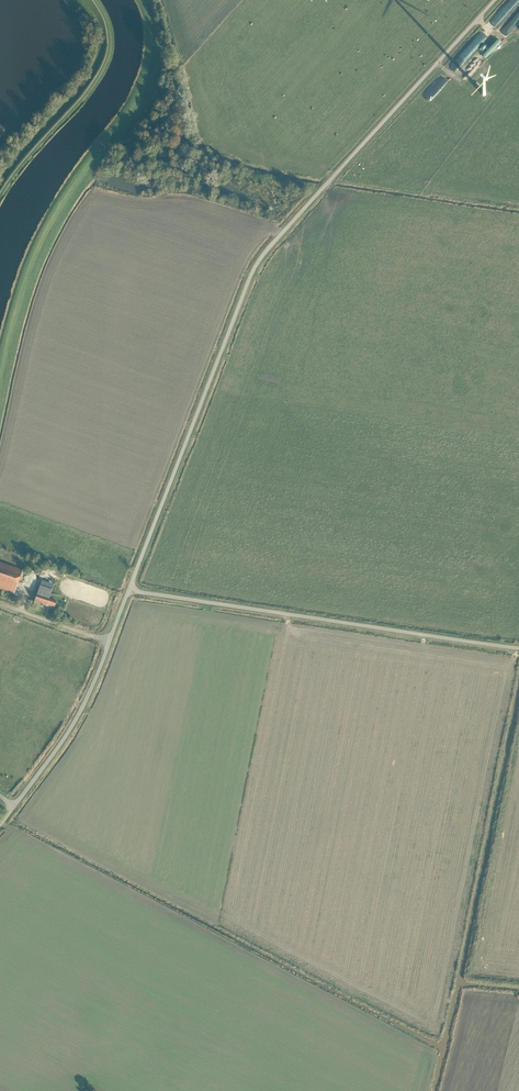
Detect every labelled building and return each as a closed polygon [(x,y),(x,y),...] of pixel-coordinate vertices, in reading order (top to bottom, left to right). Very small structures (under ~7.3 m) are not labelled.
[(501,37),(509,31),(505,27),(497,33),(501,37)] [(508,48),(518,35),(518,27),(504,45),(508,48)] [(14,596),(23,570),(0,562),(0,591),(14,596)] [(53,591),(40,586),(35,602),(47,607),(47,606),(54,608),(57,602),(50,599),(53,591)]
